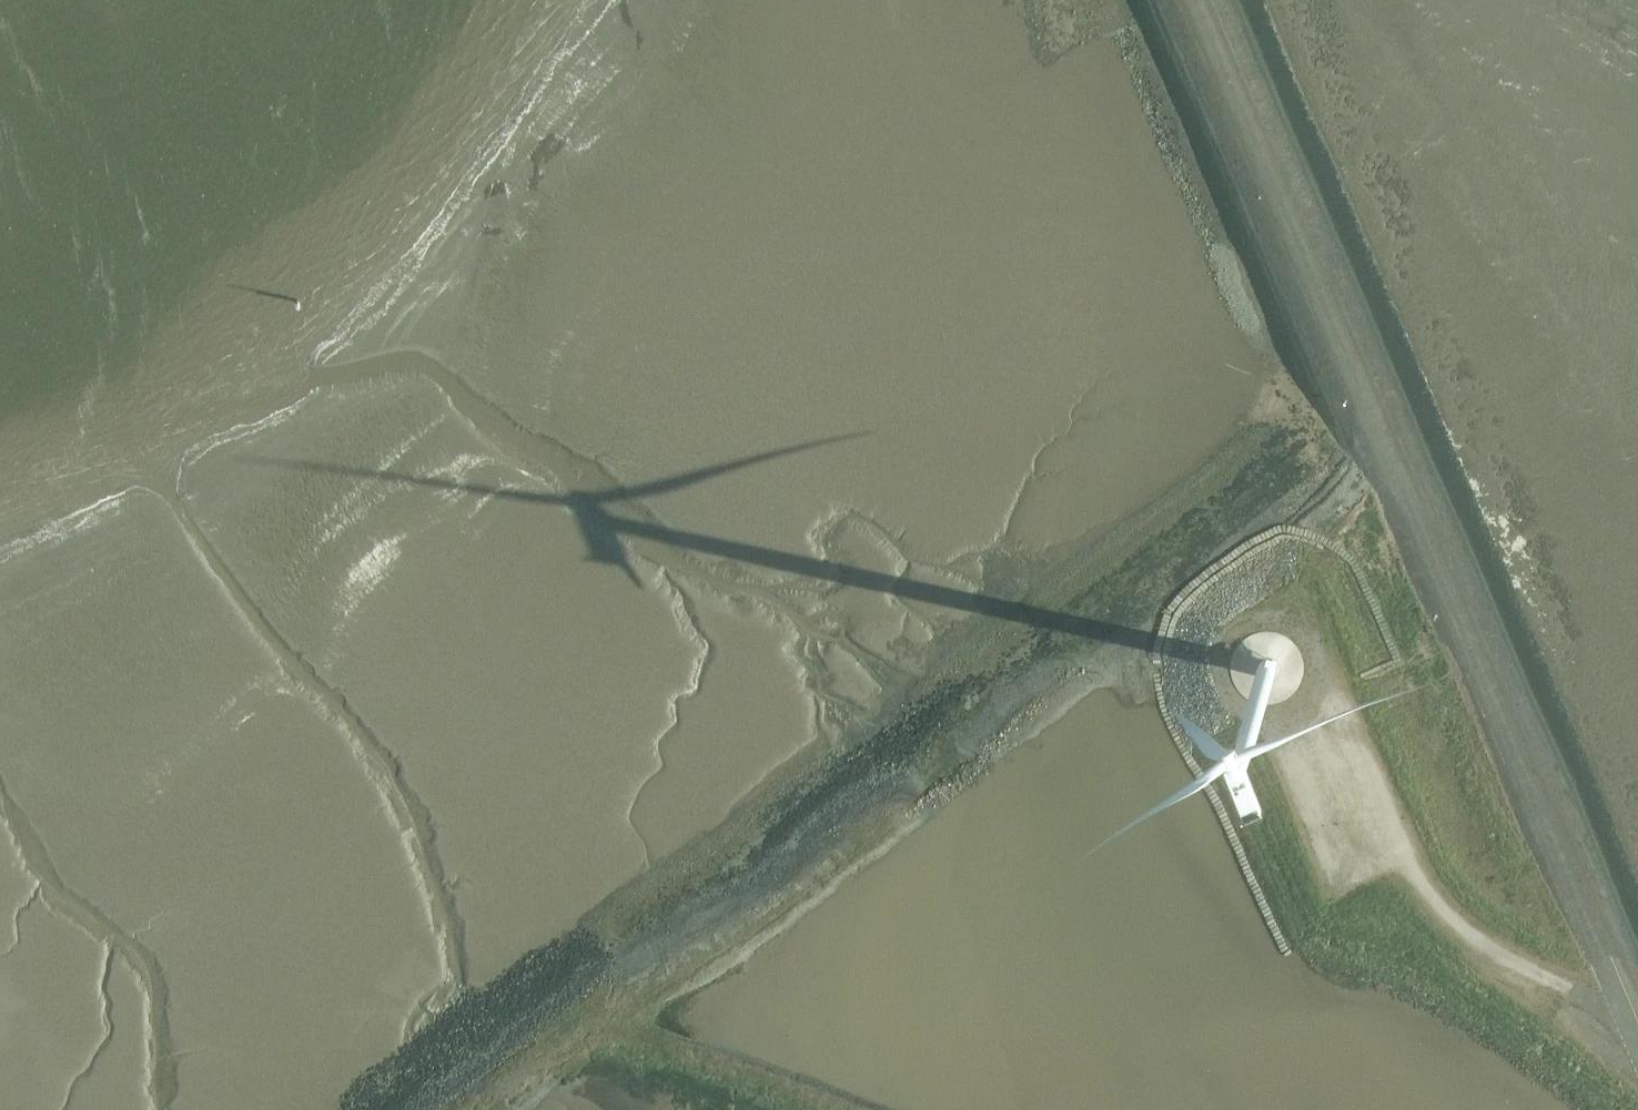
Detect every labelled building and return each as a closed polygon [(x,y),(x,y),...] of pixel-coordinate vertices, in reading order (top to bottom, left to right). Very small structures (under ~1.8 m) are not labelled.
[(1258,666),(1258,667),(1258,669),(1258,671),(1259,673),(1260,674),(1262,675),(1263,676),(1265,677),(1267,677),(1268,677),(1270,677),(1272,676),(1273,675),(1274,673),(1275,672),(1276,670),(1276,669),(1276,667),(1276,665),(1275,663),(1274,662),(1273,661),(1271,660),(1269,659),(1268,659),(1266,659),(1264,659),(1262,660),(1261,661),(1260,662),(1259,664),(1258,666)]
